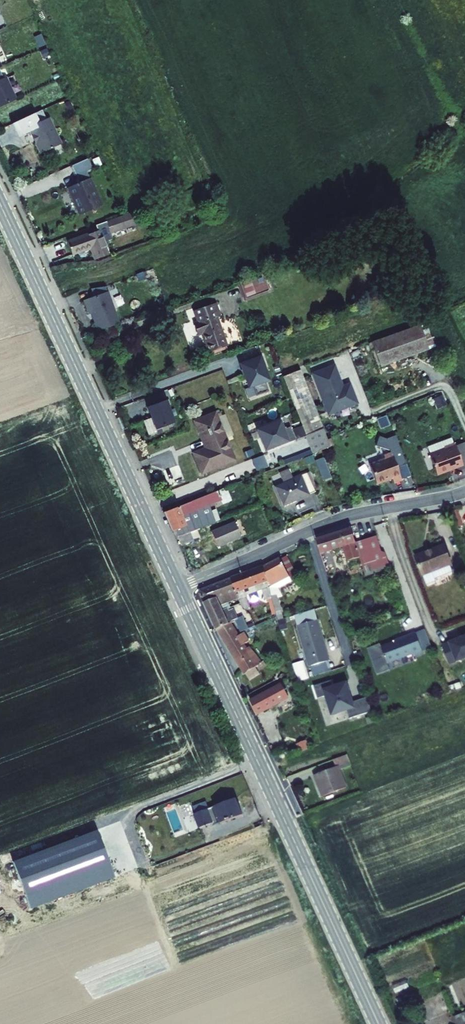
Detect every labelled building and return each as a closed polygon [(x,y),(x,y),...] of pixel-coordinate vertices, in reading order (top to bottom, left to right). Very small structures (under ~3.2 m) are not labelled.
[(7,74),(0,77),(0,104),(17,96),(7,74)] [(40,151),(61,141),(48,115),(28,125),(31,133),(33,132),(37,139),(35,140),(40,151)] [(91,167),(86,157),(71,163),(78,180),(67,185),(80,213),(101,203),(85,169),(91,167)] [(105,232),(135,221),(130,210),(100,221),(105,232)] [(95,255),(107,251),(100,234),(105,232),(100,221),(95,223),(97,228),(68,239),(72,252),(91,245),(95,255)] [(261,272),(239,280),(245,297),(267,289),(261,272)] [(105,290),(81,298),(86,312),(88,312),(95,329),(116,322),(105,290)] [(215,299),(192,307),(196,319),(191,321),(195,332),(201,330),(208,349),(226,343),(215,312),(219,311),(215,299)] [(433,343),(424,319),(371,338),(380,363),(433,343)] [(259,354),(242,359),(244,362),(241,363),(243,368),(241,369),(247,386),(250,385),(254,395),(266,391),(262,381),(265,380),(261,368),(264,367),(259,354)] [(297,364),(280,370),(285,384),(302,378),(297,364)] [(333,364),(313,371),(327,411),(356,400),(349,383),(342,385),(333,364)] [(322,427),(302,378),(285,384),(304,434),(322,427)] [(171,422),(163,399),(145,405),(153,428),(171,422)] [(198,452),(205,470),(237,459),(220,411),(199,419),(210,447),(198,452)] [(281,428),(278,420),(254,428),(262,449),(285,439),(281,428)] [(288,425),(281,428),(285,439),(292,437),(288,425)] [(329,446),(322,427),(304,434),(312,453),(329,446)] [(463,465),(464,464),(464,442),(455,446),(463,465)] [(455,446),(454,444),(445,447),(445,449),(431,455),(438,474),(453,468),(453,469),(463,465),(455,446)] [(393,481),(401,478),(394,459),(391,452),(383,455),(385,458),(369,464),(376,483),(392,477),(393,481)] [(411,475),(404,455),(394,459),(401,478),(411,475)] [(323,479),(332,476),(325,456),(316,459),(323,479)] [(281,487),(287,503),(314,493),(307,476),(281,487)] [(230,485),(166,509),(173,529),(176,528),(179,535),(195,529),(218,520),(214,510),(236,501),(230,485)] [(246,534),(241,519),(217,528),(223,543),(246,534)] [(360,539),(355,525),(315,539),(321,554),(346,545),(351,558),(365,553),(370,565),(391,557),(386,545),(383,542),(379,532),(360,539)] [(195,529),(179,535),(183,545),(199,538),(195,529)] [(446,544),(418,555),(426,574),(454,563),(446,544)] [(298,571),(290,556),(284,559),(283,558),(265,567),(270,580),(273,592),(279,618),(280,621),(284,620),(279,596),(283,594),(280,588),(278,584),(293,576),(292,574),(298,571)] [(454,563),(426,574),(429,581),(457,570),(454,563)] [(258,585),(263,596),(273,592),(270,580),(265,567),(250,573),(255,586),(258,585)] [(301,577),(298,571),(292,574),(293,576),(278,584),(280,588),(301,577)] [(258,592),(255,586),(250,573),(242,576),(247,589),(249,595),(258,592)] [(242,576),(234,579),(239,592),(247,589),(242,576)] [(234,579),(203,590),(201,594),(205,604),(219,599),(224,612),(232,610),(229,604),(241,598),(239,592),(234,579)] [(259,612),(251,615),(257,627),(279,618),(273,592),(263,596),(263,598),(265,597),(267,603),(257,608),(259,612)] [(236,621),(232,610),(224,612),(219,599),(205,604),(217,630),(233,624),(237,622),(236,621)] [(251,615),(236,621),(237,622),(243,633),(257,627),(251,615)] [(324,665),(333,662),(331,654),(328,655),(323,641),(326,640),(320,621),(299,628),(313,668),(315,668),(324,665)] [(253,647),(248,649),(233,624),(217,630),(218,632),(222,631),(238,659),(249,672),(263,663),(253,647)] [(419,629),(411,632),(419,652),(420,655),(428,652),(419,629)] [(403,638),(386,645),(392,662),(419,652),(411,632),(402,635),(403,638)] [(464,658),(464,634),(441,643),(449,664),(464,658)] [(318,677),(327,674),(324,665),(315,668),(318,677)] [(331,687),(329,681),(312,687),(316,699),(324,696),(331,715),(346,710),(348,718),(371,711),(366,697),(352,702),(347,691),(348,691),(345,682),(331,687)] [(290,698),(283,685),(266,694),(276,705),(290,698)] [(263,692),(247,703),(255,715),(271,705),(263,692)] [(350,764),(346,753),(333,759),(336,766),(313,775),(322,795),(345,786),(338,769),(350,764)] [(241,815),(235,798),(193,814),(198,828),(211,823),(211,826),(219,823),(241,815)] [(10,858),(28,907),(113,876),(96,828),(10,858)] [(449,1014),(453,1023),(464,1023),(464,1008),(449,1014)]
